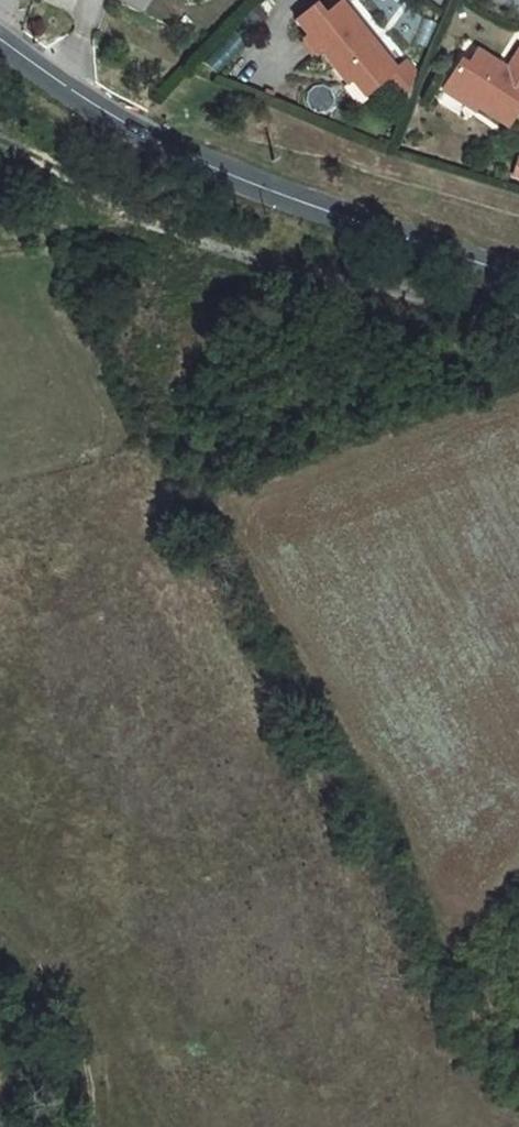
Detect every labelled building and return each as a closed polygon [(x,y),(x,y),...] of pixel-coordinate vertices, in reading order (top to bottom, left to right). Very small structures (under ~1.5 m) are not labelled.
[(371,39),(342,2),(325,16),(317,5),(297,21),(309,37),(304,40),(316,55),(321,51),(347,84),(352,80),(358,75),(370,90),(396,70),(377,46),(373,50),(367,42),(371,39)] [(437,24),(423,18),(413,42),(427,48),(437,24)] [(371,39),(367,42),(373,50),(377,46),(371,39)] [(518,65),(518,49),(506,70),(513,74),(518,65)] [(466,66),(460,62),(445,86),(477,107),(507,126),(518,107),(518,65),(513,74),(506,70),(476,50),(466,66)] [(415,81),(402,73),(393,87),(406,95),(415,81)] [(358,75),(352,80),(364,95),(370,90),(358,75)] [(477,107),(445,86),(442,91),(474,111),(477,107)]
